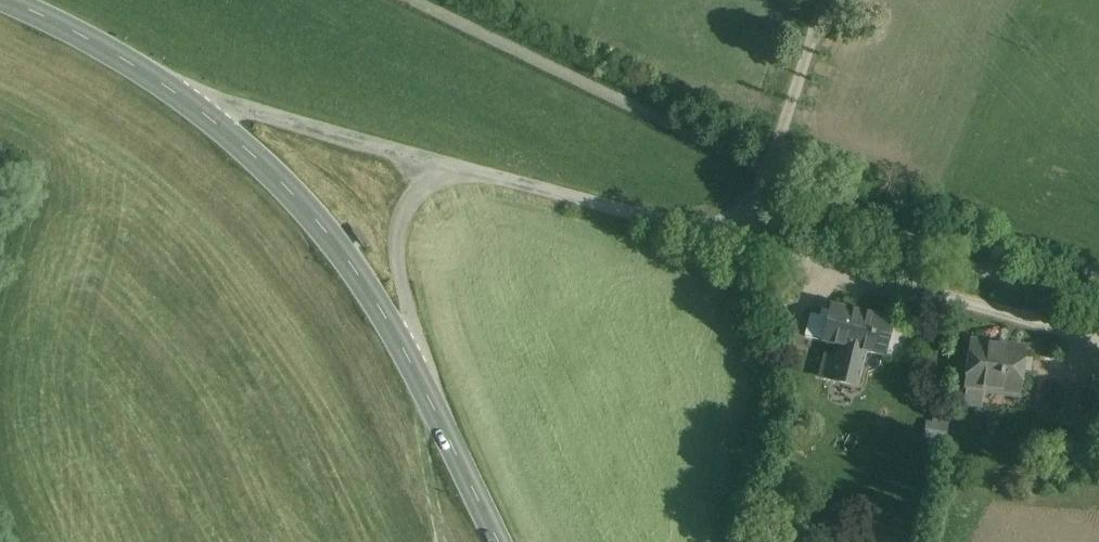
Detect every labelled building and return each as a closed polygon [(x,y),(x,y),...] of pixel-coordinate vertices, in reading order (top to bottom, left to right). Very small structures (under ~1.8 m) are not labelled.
[(895,319),(825,301),(821,317),(808,314),(802,338),(836,347),(832,362),(824,360),(819,379),(861,389),(869,358),(884,362),(895,319)] [(1029,345),(968,336),(961,385),(1022,394),(1029,345)] [(960,410),(947,408),(941,441),(955,443),(960,410)]
